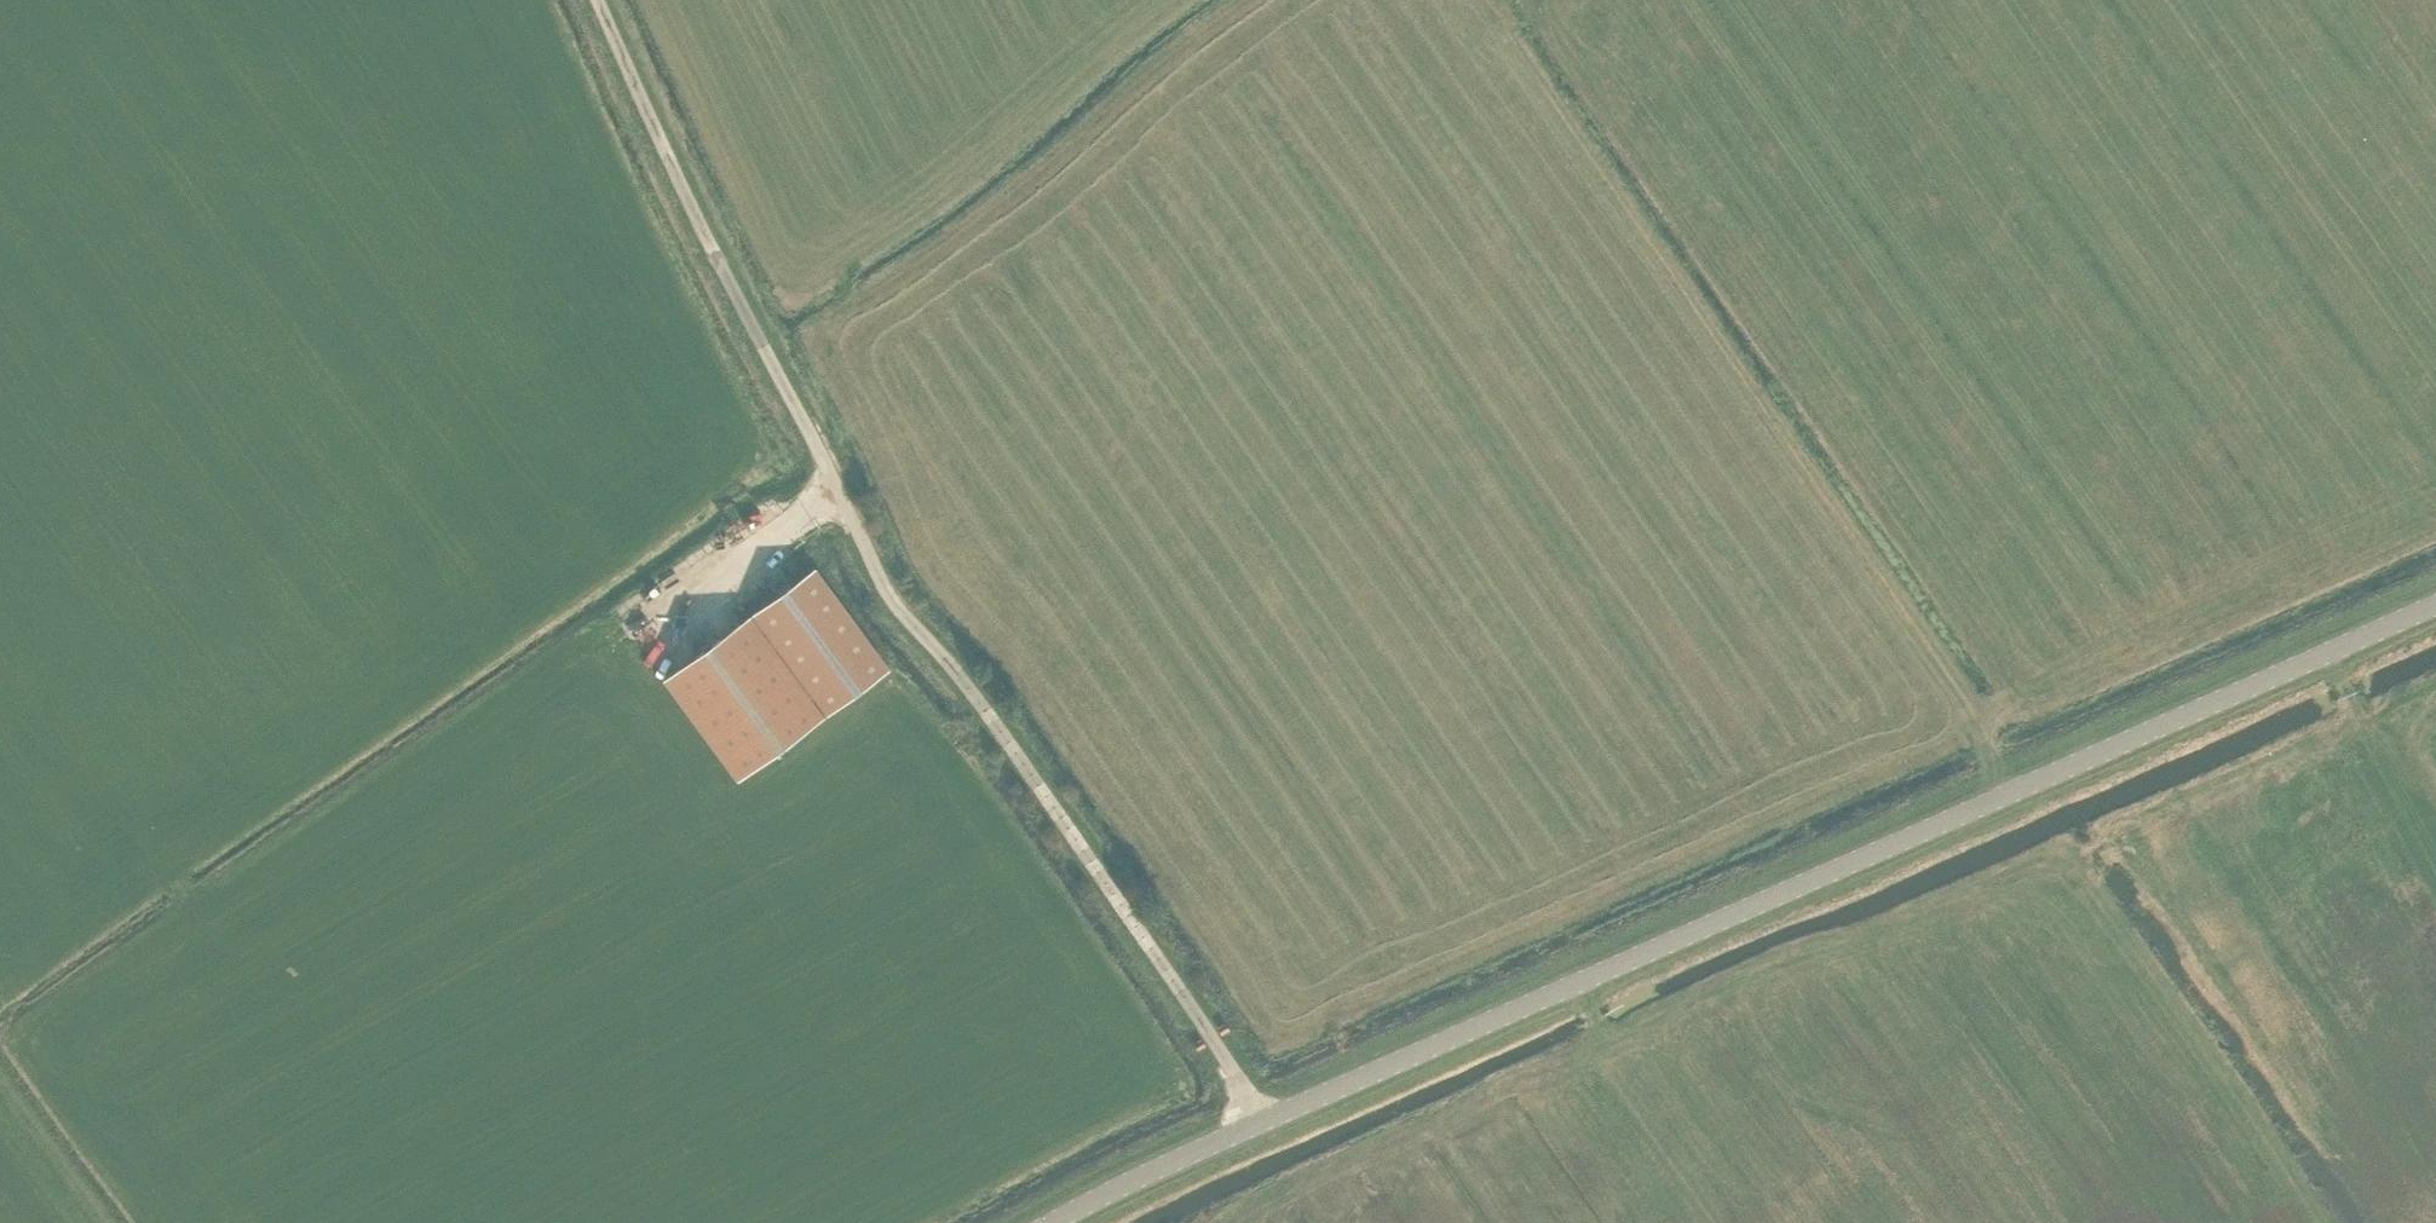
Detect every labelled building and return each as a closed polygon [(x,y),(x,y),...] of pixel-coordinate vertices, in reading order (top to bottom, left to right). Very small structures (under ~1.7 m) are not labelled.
[(752,613),(827,714),(890,667),(815,567),(752,613)] [(826,717),(750,614),(664,678),(739,780),(826,717)]
